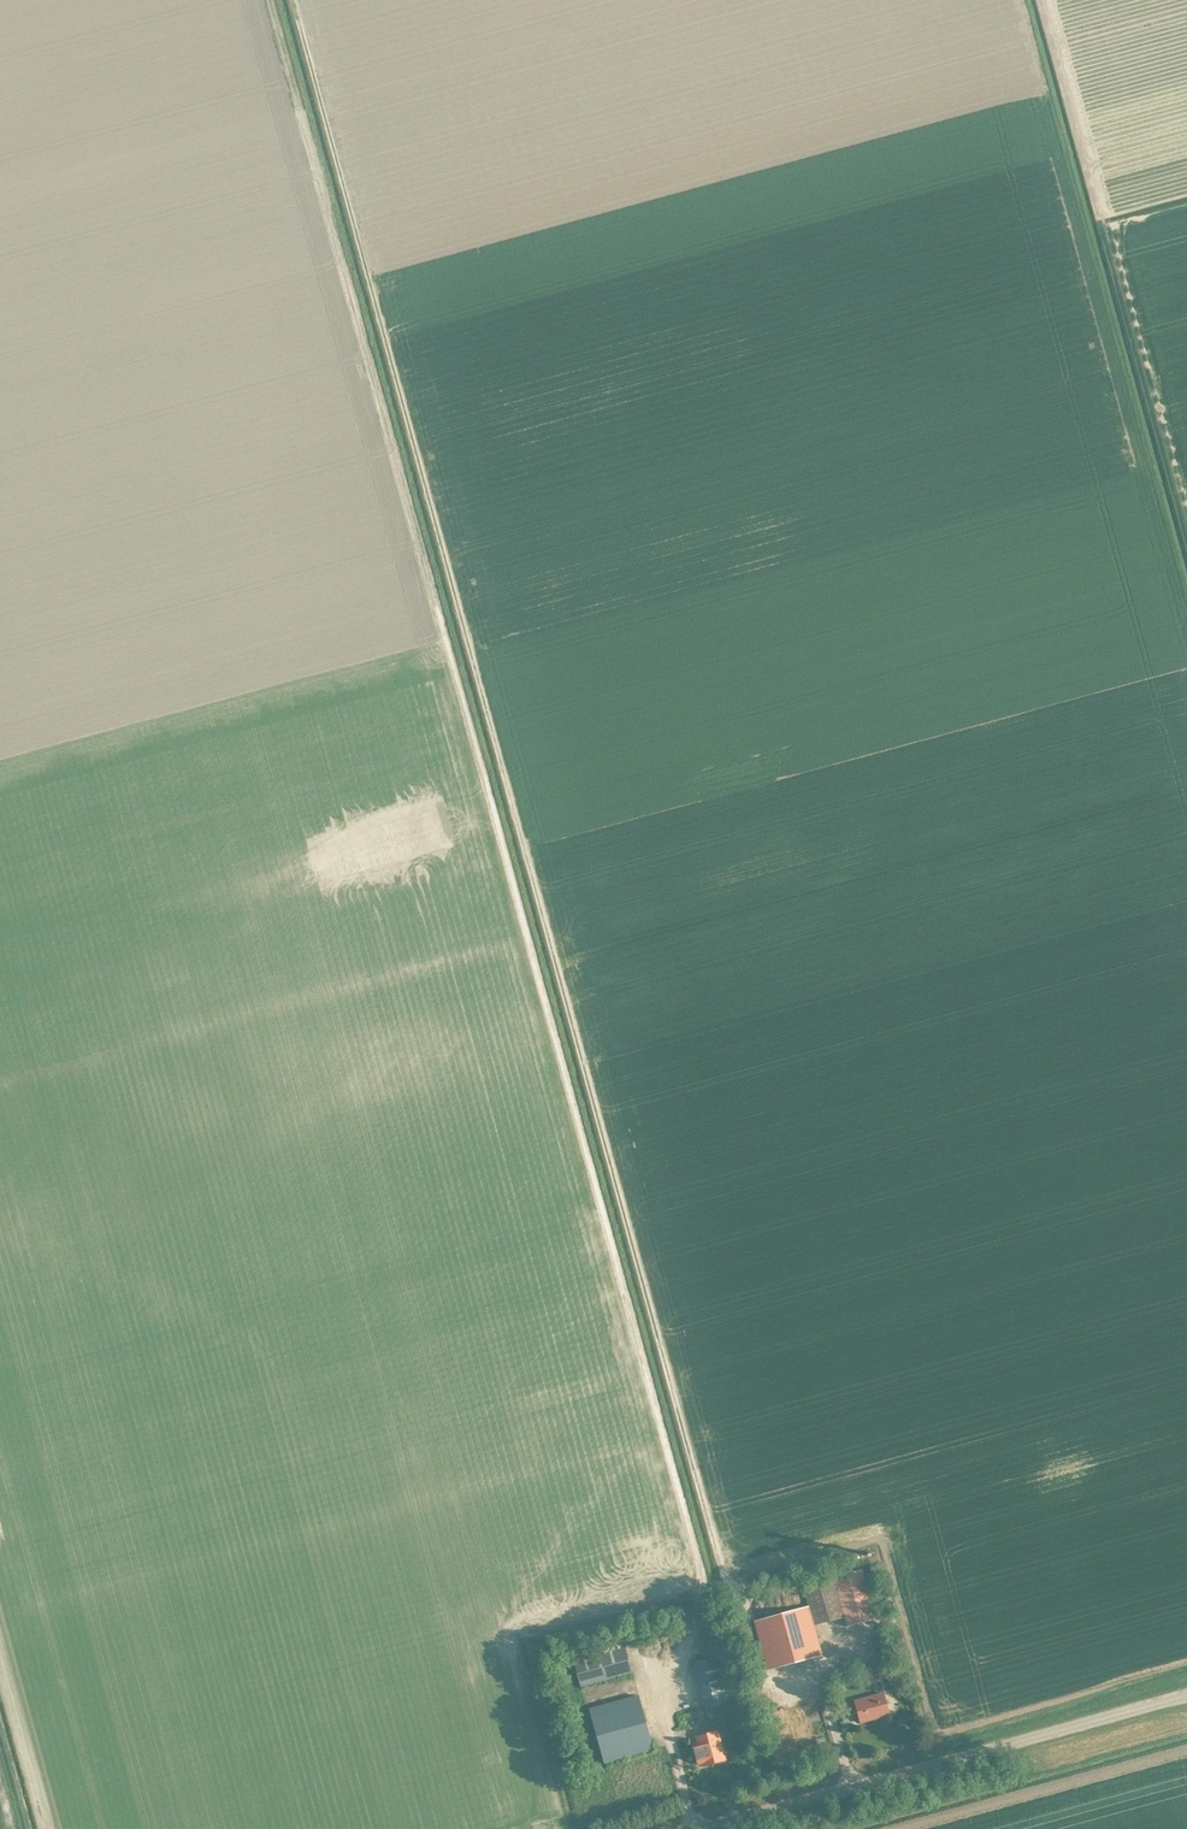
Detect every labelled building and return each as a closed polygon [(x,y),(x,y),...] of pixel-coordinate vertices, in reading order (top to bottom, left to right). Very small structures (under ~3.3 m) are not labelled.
[(832,1576),(842,1615),(845,1624),(873,1617),(859,1568),(832,1576)] [(832,1576),(801,1585),(806,1605),(812,1623),(842,1615),(832,1576)] [(820,1653),(812,1623),(806,1605),(753,1619),(766,1668),(820,1653)] [(579,1685),(630,1671),(623,1645),(572,1659),(579,1685)] [(704,1707),(732,1699),(719,1653),(691,1661),(704,1707)] [(873,1662),(860,1666),(864,1680),(877,1676),(873,1662)] [(859,1721),(887,1713),(881,1691),(853,1699),(859,1721)] [(603,1761),(651,1748),(636,1694),(588,1707),(603,1761)] [(702,1764),(723,1758),(715,1729),(723,1727),(720,1717),(703,1721),(706,1732),(694,1735),(696,1743),(689,1745),(693,1762),(701,1760),(702,1764)]
